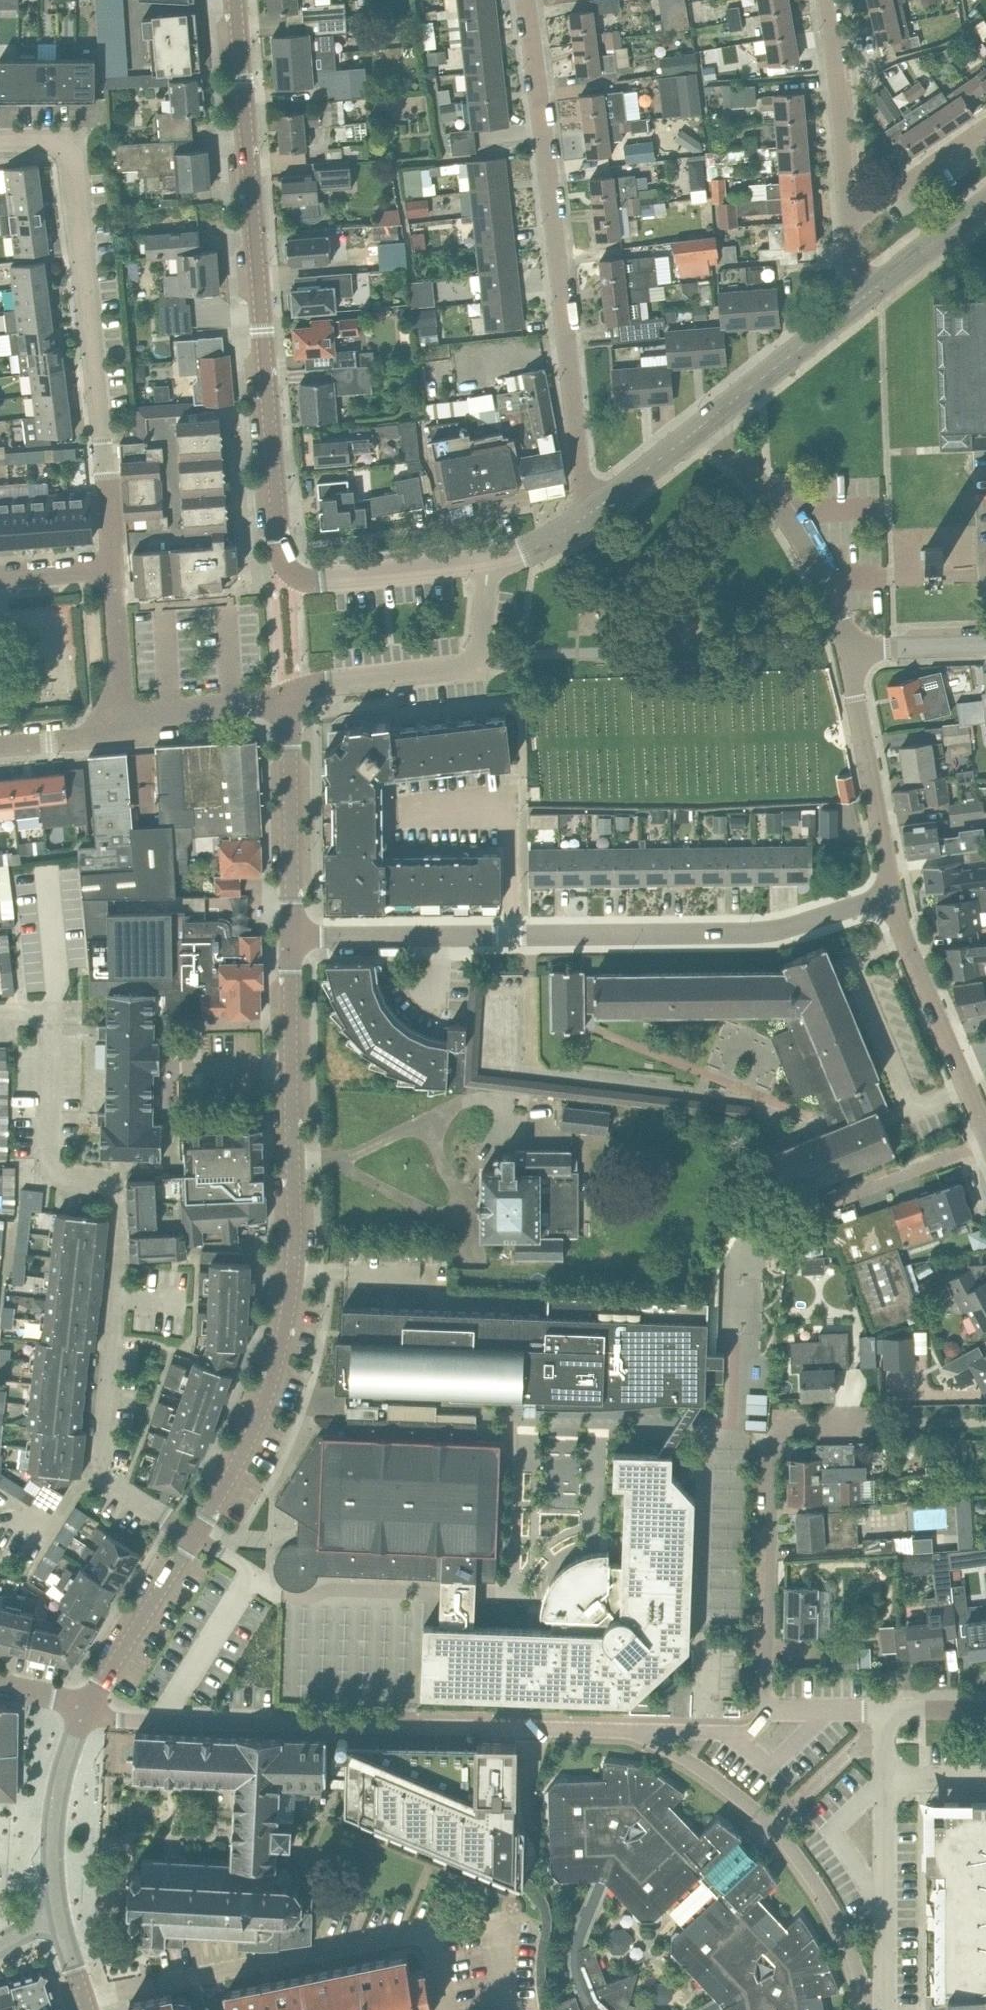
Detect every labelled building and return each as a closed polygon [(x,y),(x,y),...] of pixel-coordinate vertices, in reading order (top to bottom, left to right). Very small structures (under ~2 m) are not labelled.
[(271,12),(297,10),(298,22),(346,17),(345,2),(315,5),(314,0),(270,0),(271,12)] [(460,17),(496,13),(495,0),(458,0),(460,17)] [(662,23),(650,25),(652,34),(690,28),(687,3),(686,0),(659,0),(662,23)] [(789,0),(759,0),(762,14),(790,9),(789,0)] [(906,0),(905,0),(872,8),(877,29),(907,23),(906,21),(897,23),(892,4),(906,0)] [(730,31),(743,29),(739,6),(726,8),(730,31)] [(596,33),(593,9),(570,12),(574,44),(597,41),(606,40),(620,38),(619,30),(605,32),(596,33)] [(794,34),(790,9),(762,14),(766,38),(766,39),(794,34)] [(154,14),(154,16),(144,17),(145,35),(150,35),(198,31),(196,10),(154,14)] [(437,19),(437,10),(426,11),(426,20),(437,19)] [(498,30),(496,13),(460,17),(463,44),(496,41),(495,30),(498,30)] [(298,22),(299,33),(273,35),(274,54),(282,53),(311,52),(309,36),(348,32),(346,17),(298,22)] [(880,43),(887,41),(893,40),(895,50),(911,46),(908,36),(910,35),(907,23),(877,29),(880,43)] [(152,52),(200,48),(198,31),(150,35),(152,52)] [(436,47),(435,34),(422,36),(423,49),(436,47)] [(766,38),(754,41),(758,66),(779,62),(799,59),(794,34),(766,39),(766,38)] [(606,40),(607,49),(621,47),(620,38),(606,40)] [(498,52),(496,41),(463,44),(467,72),(502,68),(500,52),(498,52)] [(597,41),(574,44),(578,75),(617,70),(615,53),(599,55),(597,41)] [(954,45),(944,50),(951,60),(959,55),(964,52),(961,48),(958,44),(958,43),(954,45)] [(39,101),(38,58),(38,44),(19,44),(19,58),(19,101),(39,101)] [(200,48),(152,52),(154,73),(202,69),(200,48)] [(429,64),(447,62),(446,50),(428,52),(429,64)] [(277,87),(277,88),(328,84),(329,97),(352,95),(352,94),(364,92),(362,71),(350,72),(349,68),(312,71),(311,52),(282,53),(285,86),(277,87)] [(660,57),(663,74),(698,69),(695,52),(660,57)] [(19,58),(0,59),(0,101),(19,101),(19,58)] [(39,101),(57,101),(57,58),(38,58),(39,101)] [(57,101),(76,101),(76,58),(57,58),(57,101)] [(76,101),(96,101),(96,58),(76,58),(76,101)] [(876,72),(884,87),(895,81),(903,92),(904,92),(911,101),(919,95),(898,62),(876,72)] [(715,66),(703,67),(705,80),(716,78),(715,66)] [(504,85),(502,68),(467,72),(470,100),(502,97),(501,86),(504,85)] [(969,80),(978,93),(985,88),(985,69),(969,80)] [(677,74),(682,114),(702,112),(698,72),(677,74)] [(153,75),(154,85),(170,85),(172,111),(158,112),(161,140),(175,139),(193,138),(191,114),(205,113),(202,78),(174,80),(173,73),(153,75)] [(921,80),(913,85),(919,95),(927,90),(924,84),(921,80)] [(966,83),(949,94),(961,112),(965,119),(974,113),(966,102),(975,96),(966,83)] [(725,108),(758,106),(757,84),(724,87),(725,108)] [(878,107),(888,121),(901,113),(884,87),(865,100),(870,113),(878,107)] [(949,94),(945,88),(923,103),(938,126),(943,133),(965,119),(961,112),(949,94)] [(616,122),(628,120),(625,89),(581,95),(585,126),(592,125),(607,123),(616,122)] [(803,92),(762,96),(763,108),(776,107),(777,120),(805,117),(803,92)] [(504,108),(502,97),(470,100),(473,128),(473,129),(474,128),(508,125),(506,107),(504,108)] [(320,110),(279,113),(282,151),(305,149),(304,126),(321,124),(322,126),(339,124),(337,100),(320,102),(320,110)] [(441,103),(443,120),(458,118),(456,102),(441,103)] [(903,116),(923,146),(943,133),(938,126),(923,103),(903,116)] [(921,148),(923,146),(903,116),(890,125),(891,126),(886,130),(897,147),(906,142),(913,153),(921,148)] [(807,142),(805,117),(777,120),(779,144),(807,142)] [(592,125),(585,126),(588,157),(611,154),(609,138),(620,137),(619,131),(632,129),(631,120),(628,120),(616,122),(607,123),(592,125)] [(474,128),(473,129),(473,128),(450,131),(451,142),(476,140),(474,128)] [(704,150),(701,141),(683,128),(675,139),(694,151),(704,150)] [(744,148),(758,147),(757,136),(744,137),(744,148)] [(208,149),(194,150),(193,138),(175,139),(161,140),(117,144),(119,170),(140,168),(140,176),(147,175),(148,190),(192,188),(211,186),(208,149)] [(477,152),(476,140),(451,142),(452,154),(477,152)] [(626,163),(656,159),(654,141),(624,144),(626,163)] [(779,145),(769,146),(770,159),(780,158),(781,171),(809,169),(807,142),(779,144),(779,145)] [(358,145),(358,144),(341,145),(342,158),(369,157),(368,145),(358,145)] [(759,159),(758,147),(744,148),(707,152),(707,159),(708,170),(709,173),(709,177),(725,176),(731,176),(730,165),(716,166),(716,158),(726,157),(727,161),(759,159)] [(504,157),(493,159),(469,161),(472,190),(504,186),(503,175),(506,175),(504,157)] [(285,203),(292,203),(293,217),(303,216),(303,219),(305,220),(306,220),(308,221),(309,221),(311,221),(313,221),(315,220),(316,219),(317,218),(320,215),(322,212),(324,209),(324,206),(325,204),(324,197),(318,198),(318,190),(353,187),(351,159),(333,160),(313,162),(314,173),(283,175),(285,203)] [(708,170),(707,159),(688,161),(689,171),(695,174),(709,173),(708,170)] [(41,186),(39,164),(5,168),(8,190),(41,186)] [(423,168),(403,170),(406,197),(424,195),(423,184),(424,184),(432,183),(431,167),(423,168)] [(809,169),(781,171),(782,181),(766,183),(767,198),(812,194),(809,169)] [(618,207),(626,206),(626,205),(628,205),(627,197),(635,196),(633,173),(591,177),(594,209),(602,208),(618,206),(618,207)] [(709,177),(709,179),(711,179),(713,202),(718,202),(727,201),(725,176),(709,177)] [(44,207),(41,186),(8,190),(10,212),(44,207)] [(504,186),(472,190),(475,214),(464,215),(464,218),(510,213),(508,196),(506,197),(504,186)] [(812,194),(767,198),(769,212),(784,211),(785,222),(814,220),(812,194)] [(627,197),(628,205),(641,204),(641,195),(635,196),(627,197)] [(423,199),(406,201),(408,217),(424,215),(423,199)] [(718,202),(720,228),(739,225),(736,200),(727,201),(718,202)] [(626,205),(626,206),(627,214),(642,213),(641,204),(628,205),(626,205)] [(602,208),(594,209),(598,240),(618,238),(621,237),(618,207),(618,206),(602,208)] [(10,212),(0,213),(0,224),(1,235),(13,233),(47,229),(44,207),(10,212)] [(399,208),(380,209),(381,221),(399,221),(399,208)] [(510,213),(464,218),(464,222),(476,220),(478,245),(511,242),(509,231),(512,231),(510,213)] [(774,235),(775,247),(775,248),(798,246),(816,245),(814,220),(785,222),(768,223),(769,235),(774,235)] [(399,223),(373,225),(374,239),(399,238),(399,223)] [(295,230),(295,237),(288,237),(289,245),(285,245),(286,257),(290,257),(290,265),(331,261),(329,234),(328,234),(328,228),(295,230)] [(50,251),(47,229),(13,233),(16,255),(50,251)] [(199,230),(179,232),(147,235),(149,257),(164,255),(164,253),(201,250),(199,230)] [(425,232),(413,233),(415,249),(426,247),(425,232)] [(677,262),(719,256),(717,236),(674,241),(677,262)] [(404,241),(380,243),(382,269),(406,267),(404,241)] [(512,252),(511,242),(478,245),(482,273),(516,269),(514,252),(512,252)] [(775,248),(775,247),(770,248),(759,249),(760,259),(776,258),(775,248)] [(164,255),(167,291),(160,291),(163,333),(170,332),(190,331),(188,305),(184,306),(183,291),(220,288),(217,250),(201,251),(201,250),(164,253),(164,255)] [(612,290),(649,285),(659,284),(657,270),(640,272),(638,257),(623,259),(623,257),(620,258),(600,260),(603,291),(612,290)] [(48,283),(45,261),(11,265),(14,287),(48,283)] [(518,286),(516,269),(482,273),(485,301),(508,298),(517,297),(515,286),(518,286)] [(289,293),(290,306),(293,306),(294,313),(336,310),(335,297),(340,297),(340,294),(353,293),(352,272),(320,274),(321,287),(292,289),(292,292),(289,293)] [(51,304),(48,283),(14,287),(17,309),(51,304)] [(700,304),(714,303),(712,283),(699,284),(700,304)] [(603,291),(605,307),(603,308),(601,310),(602,320),(604,321),(607,321),(607,323),(630,320),(628,301),(650,298),(649,285),(612,290),(603,291)] [(777,289),(757,290),(748,291),(751,318),(751,323),(762,322),(762,325),(779,324),(777,289)] [(751,323),(751,318),(748,291),(720,294),(722,327),(723,327),(723,328),(740,327),(740,324),(751,323)] [(411,295),(412,307),(434,304),(433,292),(411,295)] [(934,297),(941,445),(973,444),(972,427),(985,426),(985,295),(934,297)] [(517,297),(508,298),(485,301),(488,329),(522,325),(521,308),(518,308),(517,297)] [(51,304),(17,309),(5,310),(7,332),(9,331),(53,326),(51,304)] [(436,308),(412,311),(414,328),(420,327),(423,345),(440,343),(436,308)] [(295,327),(297,354),(305,354),(307,369),(332,367),(356,365),(355,349),(334,350),(333,333),(341,333),(359,331),(357,316),(312,320),(313,326),(295,327)] [(665,317),(628,321),(630,340),(661,337),(660,327),(666,326),(665,317)] [(56,346),(53,326),(9,331),(12,353),(17,352),(56,347),(56,346)] [(723,327),(722,327),(695,329),(697,356),(698,362),(708,361),(709,363),(726,362),(723,328),(723,327)] [(698,362),(697,356),(695,329),(667,331),(670,365),(670,367),(687,365),(687,363),(698,362)] [(194,384),(196,403),(205,402),(205,404),(234,402),(229,354),(224,355),(222,336),(177,340),(180,374),(189,374),(190,384),(194,384)] [(56,347),(17,352),(20,372),(31,371),(31,372),(65,368),(62,346),(56,346),(56,347)] [(332,367),(333,380),(300,383),(303,422),(337,419),(335,393),(356,392),(374,391),(372,363),(356,365),(332,367)] [(436,363),(421,365),(424,392),(439,390),(436,363)] [(670,367),(670,365),(642,368),(644,400),(655,399),(656,402),(673,400),(670,367)] [(67,389),(65,368),(31,372),(34,394),(67,389)] [(518,456),(526,487),(567,479),(560,447),(556,430),(557,430),(545,368),(523,372),(526,388),(497,394),(499,409),(502,424),(516,437),(520,456),(518,456)] [(613,370),(616,405),(634,404),(633,401),(644,400),(642,368),(613,370)] [(70,411),(67,389),(34,394),(36,415),(70,411)] [(489,395),(470,399),(473,411),(471,411),(471,413),(472,412),(502,430),(504,430),(502,424),(499,409),(496,409),(495,407),(491,408),(489,395)] [(226,542),(225,527),(229,527),(221,417),(214,417),(214,410),(193,412),(192,402),(136,407),(138,425),(126,426),(127,438),(138,437),(139,440),(121,441),(131,580),(137,580),(137,592),(224,585),(223,576),(229,569),(239,568),(237,541),(226,542)] [(27,446),(52,442),(51,435),(73,433),(70,411),(36,415),(37,416),(24,418),(27,446)] [(460,429),(459,420),(430,424),(444,502),(450,501),(450,503),(471,499),(470,497),(493,492),(493,494),(514,490),(514,488),(519,487),(510,443),(508,443),(505,430),(504,430),(502,430),(472,412),(471,413),(466,413),(468,428),(460,429)] [(414,437),(412,421),(401,422),(403,438),(414,437)] [(373,431),(374,434),(387,433),(386,425),(371,426),(372,431),(373,431)] [(375,443),(374,434),(373,431),(372,431),(371,426),(369,426),(348,428),(348,433),(348,435),(314,437),(317,465),(325,464),(337,463),(351,462),(358,461),(357,453),(359,452),(375,451),(375,443)] [(56,459),(66,459),(65,448),(55,449),(56,459)] [(77,458),(76,448),(65,448),(66,459),(77,458)] [(27,461),(27,450),(6,451),(7,462),(16,462),(27,461)] [(37,450),(27,450),(27,461),(38,460),(37,450)] [(408,461),(409,470),(425,469),(420,459),(416,460),(408,461)] [(351,525),(368,523),(367,517),(425,505),(419,474),(395,478),(398,492),(365,498),(364,498),(364,500),(355,500),(354,489),(349,489),(348,479),(318,481),(319,498),(323,497),(324,509),(320,509),(322,527),(340,526),(340,522),(351,521),(351,525)] [(92,537),(88,494),(69,495),(72,539),(92,537)] [(72,539),(69,495),(50,496),(53,540),(72,539)] [(53,540),(50,496),(30,498),(33,542),(53,540)] [(33,542),(30,498),(11,499),(14,543),(33,542)] [(11,499),(0,500),(0,544),(14,543),(11,499)] [(926,565),(944,564),(944,546),(926,547),(926,565)] [(948,711),(939,672),(888,684),(896,716),(923,709),(925,717),(948,711)] [(985,722),(985,718),(982,698),(957,701),(960,724),(969,725),(969,724),(985,722)] [(347,725),(346,729),(335,730),(330,736),(330,748),(326,749),(326,750),(327,750),(328,765),(333,776),(328,776),(328,793),(333,793),(338,803),(333,803),(334,838),(339,838),(334,848),(329,848),(329,862),(334,863),(329,873),(329,891),(343,891),(343,904),(360,904),(371,899),(371,904),(385,904),(395,899),(395,904),(413,904),(424,898),(424,904),(442,903),(453,898),(453,903),(471,903),(482,898),(482,903),(500,903),(500,853),(481,853),(481,859),(379,860),(372,854),(372,850),(377,850),(377,779),(369,772),(376,765),(383,772),(492,759),(493,765),(511,763),(506,714),(392,727),(391,722),(374,724),(375,729),(363,725),(348,727),(348,725),(347,725)] [(927,742),(901,746),(906,777),(936,773),(934,756),(944,754),(943,744),(945,744),(949,744),(950,754),(972,752),(969,725),(960,724),(925,728),(927,742)] [(256,739),(156,744),(161,825),(171,824),(173,858),(188,857),(188,845),(194,835),(232,833),(232,839),(261,837),(256,739)] [(128,752),(89,755),(89,756),(90,756),(97,845),(80,847),(83,897),(174,896),(173,858),(171,824),(161,825),(132,827),(126,753),(128,753),(128,752)] [(958,784),(974,782),(973,770),(956,772),(958,784)] [(66,774),(65,772),(38,775),(43,814),(44,827),(73,824),(89,822),(84,773),(66,774)] [(852,773),(848,774),(837,776),(842,801),(857,799),(852,773)] [(43,814),(38,775),(12,778),(16,817),(43,814)] [(923,785),(894,790),(897,809),(949,799),(944,775),(921,779),(923,785)] [(12,778),(0,780),(0,818),(16,817),(12,778)] [(967,798),(977,797),(975,788),(966,789),(967,798)] [(952,819),(984,815),(982,801),(950,805),(952,819)] [(822,808),(822,834),(837,834),(837,808),(822,808)] [(559,813),(550,813),(530,813),(530,827),(533,827),(533,839),(557,839),(557,827),(559,827),(559,813)] [(904,824),(908,857),(964,850),(984,848),(985,848),(985,840),(984,826),(960,828),(961,835),(938,838),(936,820),(904,824)] [(232,839),(221,839),(222,876),(216,876),(216,885),(241,885),(241,875),(262,875),(261,837),(232,839)] [(47,851),(45,839),(27,841),(28,853),(47,851)] [(812,846),(792,846),(783,847),(783,879),(794,879),(794,881),(812,881),(812,846)] [(727,879),(727,847),(699,848),(699,882),(717,882),(716,880),(727,879)] [(755,882),(755,847),(727,847),(727,879),(738,879),(738,882),(755,882)] [(783,879),(783,847),(755,847),(755,882),(772,882),(772,879),(783,879)] [(643,883),(643,848),(615,849),(615,881),(626,881),(626,883),(643,883)] [(671,880),(671,848),(643,848),(643,883),(661,883),(661,880),(671,880)] [(699,882),(699,848),(671,848),(671,880),(682,880),(682,883),(699,882)] [(530,849),(531,884),(549,884),(549,882),(559,881),(559,849),(530,849)] [(587,884),(587,849),(559,849),(559,881),(570,881),(570,884),(587,884)] [(615,881),(615,849),(587,849),(587,884),(605,883),(604,881),(615,881)] [(13,853),(13,852),(0,853),(0,864),(9,864),(22,862),(21,852),(13,853)] [(923,866),(927,891),(937,890),(953,888),(971,887),(971,886),(985,884),(985,866),(965,868),(963,860),(943,863),(923,866)] [(11,876),(9,864),(0,864),(0,877),(11,876)] [(11,880),(0,881),(0,900),(13,898),(11,880)] [(241,895),(241,885),(216,885),(216,896),(241,895)] [(953,888),(937,890),(939,903),(938,903),(940,919),(938,919),(939,930),(941,929),(941,932),(981,927),(978,909),(985,908),(985,886),(971,887),(953,888)] [(3,926),(16,925),(15,913),(13,898),(0,900),(0,902),(3,926)] [(109,912),(109,938),(89,938),(90,967),(90,973),(90,993),(108,993),(155,993),(167,993),(167,1012),(203,1013),(223,1013),(223,1014),(261,1013),(260,984),(264,984),(263,960),(261,960),(261,934),(241,935),(241,937),(232,937),(232,930),(231,929),(230,927),(229,925),(228,923),(226,922),(224,921),(222,921),(185,920),(185,911),(165,911),(109,912)] [(10,951),(8,933),(0,934),(0,952),(10,951)] [(945,949),(949,977),(982,971),(980,958),(985,958),(985,943),(983,943),(945,949)] [(595,1012),(782,1010),(832,1129),(766,1156),(783,1197),(895,1151),(879,1112),(888,1109),(875,1078),(879,1076),(825,945),(785,962),(788,971),(595,973),(595,975),(583,975),(583,969),(552,969),(553,1029),(583,1029),(583,1011),(595,1010),(595,1012)] [(10,951),(0,952),(0,957),(2,974),(4,994),(15,993),(11,953),(10,951)] [(464,1083),(468,1025),(449,1024),(448,1043),(429,1040),(410,1031),(394,1018),(382,1002),(374,983),(371,962),(327,963),(335,993),(331,994),(346,1022),(343,1024),(364,1046),(362,1049),(388,1065),(386,1069),(416,1079),(415,1082),(446,1084),(446,1092),(464,1092),(464,1083)] [(960,1016),(985,1011),(985,983),(984,984),(983,979),(954,985),(960,1016)] [(153,1123),(154,1070),(161,1070),(161,1036),(154,1036),(155,993),(108,993),(109,1024),(100,1024),(100,1037),(109,1037),(107,1111),(98,1111),(98,1123),(102,1123),(102,1156),(160,1157),(161,1157),(162,1157),(163,1157),(163,1155),(162,1155),(163,1125),(163,1123),(161,1123),(153,1123)] [(9,1086),(9,1068),(0,1068),(0,1086),(9,1086)] [(0,1086),(0,1105),(9,1105),(9,1086),(0,1086)] [(609,1133),(611,1111),(565,1105),(562,1127),(609,1133)] [(0,1112),(0,1139),(8,1139),(9,1112),(0,1112)] [(185,1135),(181,1136),(182,1155),(186,1154),(186,1173),(187,1197),(226,1196),(267,1195),(266,1189),(265,1178),(266,1178),(266,1173),(265,1173),(263,1127),(264,1127),(263,1126),(233,1127),(234,1128),(186,1130),(185,1130),(185,1135)] [(0,1139),(0,1157),(8,1158),(8,1139),(0,1139)] [(550,1149),(532,1149),(516,1149),(516,1152),(502,1152),(503,1170),(482,1170),(482,1196),(481,1196),(481,1210),(482,1210),(482,1236),(516,1236),(516,1257),(548,1257),(563,1257),(563,1239),(568,1239),(568,1236),(577,1236),(577,1171),(577,1165),(572,1165),(572,1149),(550,1149)] [(4,1174),(0,1174),(0,1192),(4,1192),(15,1192),(16,1166),(5,1166),(4,1174)] [(195,1241),(194,1221),(187,1221),(187,1197),(186,1173),(156,1174),(156,1178),(128,1179),(132,1256),(150,1256),(150,1255),(170,1254),(170,1255),(188,1254),(187,1241),(195,1241)] [(874,1327),(919,1312),(898,1247),(932,1236),(929,1225),(941,1220),(942,1222),(970,1212),(960,1182),(822,1227),(829,1247),(840,1244),(847,1263),(852,1261),(874,1327)] [(23,1188),(22,1198),(32,1199),(33,1189),(23,1188)] [(33,1189),(32,1199),(43,1200),(44,1190),(33,1189)] [(15,1219),(15,1211),(15,1192),(4,1192),(4,1219),(15,1219)] [(226,1196),(187,1197),(187,1221),(194,1221),(195,1241),(239,1238),(237,1220),(268,1218),(267,1195),(226,1196)] [(21,1208),(21,1209),(31,1210),(32,1199),(22,1198),(21,1208)] [(31,1210),(42,1211),(43,1200),(32,1199),(31,1210)] [(21,1209),(19,1219),(30,1221),(31,1210),(21,1209)] [(55,1234),(53,1256),(104,1261),(109,1218),(57,1212),(55,1234)] [(19,1219),(18,1230),(29,1231),(30,1221),(19,1219)] [(985,1244),(985,1228),(971,1231),(974,1246),(985,1244)] [(29,1231),(18,1230),(17,1241),(28,1242),(29,1231)] [(17,1241),(16,1251),(26,1252),(27,1252),(28,1242),(17,1241)] [(201,1260),(212,1261),(213,1251),(201,1250),(201,1260)] [(223,1261),(223,1251),(213,1251),(212,1261),(223,1261)] [(231,1251),(223,1251),(223,1261),(233,1261),(234,1251),(231,1251)] [(233,1261),(243,1262),(244,1252),(234,1251),(233,1261)] [(824,1255),(801,1256),(802,1273),(825,1271),(824,1255)] [(48,1298),(100,1304),(104,1261),(53,1256),(50,1277),(48,1298)] [(251,1262),(243,1262),(233,1261),(223,1261),(212,1261),(212,1271),(200,1270),(199,1292),(210,1293),(210,1302),(230,1303),(249,1304),(251,1262)] [(13,1273),(24,1274),(25,1264),(14,1263),(13,1273)] [(963,1309),(968,1306),(980,1330),(985,1327),(985,1280),(978,1284),(970,1269),(952,1278),(947,1281),(963,1309)] [(24,1274),(13,1273),(12,1283),(23,1284),(24,1274)] [(920,1285),(929,1303),(946,1295),(937,1277),(920,1285)] [(537,1403),(553,1404),(553,1395),(692,1400),(658,1452),(670,1453),(704,1400),(705,1400),(706,1381),(723,1381),(724,1351),(707,1350),(709,1299),(549,1293),(548,1313),(344,1306),(343,1335),(338,1335),(336,1387),(452,1391),(451,1400),(537,1403)] [(97,1326),(100,1304),(48,1298),(43,1341),(89,1346),(95,1347),(97,1326)] [(208,1343),(241,1345),(247,1345),(249,1304),(230,1303),(210,1302),(210,1311),(199,1311),(198,1333),(209,1333),(208,1343)] [(3,1315),(13,1316),(14,1307),(4,1306),(3,1315)] [(13,1316),(3,1315),(1,1327),(12,1328),(13,1316)] [(791,1340),(792,1371),(801,1371),(802,1397),(835,1396),(834,1368),(850,1367),(848,1330),(820,1331),(820,1339),(791,1340)] [(875,1335),(860,1336),(861,1355),(876,1354),(875,1335)] [(888,1367),(916,1366),(915,1339),(887,1340),(888,1367)] [(33,1382),(85,1388),(89,1346),(43,1341),(38,1340),(35,1362),(33,1382)] [(237,1358),(241,1345),(208,1343),(203,1357),(202,1361),(232,1372),(234,1368),(237,1358)] [(943,1363),(944,1366),(958,1371),(971,1364),(985,1392),(985,1391),(985,1354),(984,1355),(978,1345),(943,1363)] [(9,1359),(10,1349),(0,1348),(0,1358),(9,1359)] [(0,1358),(0,1368),(8,1369),(9,1359),(0,1358)] [(198,1404),(219,1411),(232,1372),(202,1361),(195,1359),(192,1369),(172,1362),(164,1382),(185,1389),(182,1398),(198,1404)] [(28,1426),(34,1426),(34,1425),(81,1430),(85,1388),(33,1382),(28,1426)] [(767,1412),(768,1392),(747,1391),(747,1411),(767,1412)] [(212,1430),(219,1411),(198,1404),(182,1398),(179,1407),(158,1400),(151,1421),(171,1428),(169,1436),(206,1449),(212,1430)] [(766,1428),(767,1414),(748,1413),(747,1427),(766,1428)] [(422,1694),(439,1694),(447,1698),(455,1699),(463,1699),(471,1695),(631,1701),(661,1674),(666,1680),(672,1674),(666,1668),(690,1647),(695,1498),(672,1473),(673,1453),(670,1453),(658,1452),(615,1451),(614,1485),(626,1485),(623,1563),(609,1562),(609,1550),(605,1550),(599,1551),(594,1551),(591,1552),(585,1554),(582,1555),(579,1556),(575,1558),(572,1560),(569,1562),(566,1564),(563,1566),(560,1569),(557,1573),(555,1575),(552,1579),(550,1582),(548,1585),(546,1590),(544,1595),(543,1599),(542,1603),(541,1608),(541,1611),(541,1613),(540,1617),(541,1620),(541,1625),(474,1622),(476,1580),(496,1580),(501,1441),(477,1440),(478,1422),(348,1417),(347,1435),(323,1434),(323,1435),(319,1434),(318,1434),(275,1502),(299,1517),(298,1543),(296,1543),(294,1543),(292,1543),(290,1544),(287,1546),(285,1547),(282,1548),(281,1550),(280,1551),(278,1553),(277,1555),(276,1557),(275,1559),(275,1560),(274,1562),(274,1564),(274,1566),(274,1568),(274,1570),(275,1573),(276,1575),(277,1577),(278,1578),(279,1580),(280,1581),(281,1583),(283,1584),(284,1585),(286,1586),(288,1587),(291,1589),(293,1589),(295,1589),(298,1589),(301,1589),(303,1589),(306,1588),(308,1587),(310,1586),(312,1584),(314,1582),(316,1580),(317,1578),(317,1574),(442,1578),(440,1624),(425,1624),(424,1650),(432,1650),(431,1668),(423,1668),(422,1694)] [(86,1430),(81,1430),(34,1425),(34,1426),(30,1469),(31,1469),(75,1474),(81,1474),(86,1430)] [(169,1436),(156,1432),(152,1443),(163,1447),(160,1456),(190,1466),(197,1469),(203,1449),(205,1450),(206,1449),(169,1436)] [(941,1439),(941,1446),(939,1446),(942,1472),(950,1472),(960,1471),(958,1451),(957,1437),(941,1439)] [(817,1443),(817,1455),(817,1458),(788,1459),(789,1481),(840,1480),(860,1478),(860,1465),(855,1465),(854,1443),(817,1443)] [(964,1451),(959,1451),(958,1451),(960,1471),(962,1492),(975,1490),(973,1463),(965,1464),(964,1451)] [(160,1498),(167,1503),(171,1491),(180,1494),(190,1466),(160,1456),(150,1483),(163,1488),(160,1498)] [(31,1469),(33,1477),(44,1484),(36,1496),(34,1499),(53,1510),(75,1474),(31,1469)] [(943,1483),(945,1497),(962,1495),(962,1492),(960,1471),(950,1472),(951,1482),(943,1483)] [(5,1488),(10,1480),(2,1475),(0,1478),(0,1485),(5,1488)] [(840,1480),(789,1481),(789,1503),(809,1503),(843,1501),(861,1501),(860,1478),(840,1480)] [(14,1493),(19,1486),(10,1480),(5,1488),(14,1493)] [(14,1493),(22,1498),(27,1491),(19,1486),(14,1493)] [(27,1491),(22,1498),(31,1504),(34,1499),(36,1496),(27,1491)] [(87,1513),(76,1506),(72,1513),(83,1520),(87,1513)] [(797,1513),(799,1548),(859,1544),(857,1522),(866,1521),(865,1509),(856,1509),(797,1513)] [(83,1520),(72,1513),(67,1520),(78,1527),(83,1520)] [(65,1523),(61,1530),(72,1537),(77,1530),(65,1523)] [(141,1553),(98,1527),(92,1537),(102,1543),(97,1549),(130,1570),(141,1553)] [(61,1530),(56,1538),(68,1545),(72,1537),(61,1530)] [(974,1535),(959,1535),(959,1548),(974,1547),(974,1535)] [(864,1554),(914,1551),(913,1536),(863,1539),(864,1554)] [(54,1541),(50,1548),(61,1555),(66,1548),(54,1541)] [(97,1549),(87,1544),(81,1554),(91,1560),(86,1567),(115,1586),(119,1589),(130,1570),(97,1549)] [(50,1548),(46,1555),(57,1562),(61,1555),(50,1548)] [(969,1562),(985,1561),(985,1549),(968,1550),(969,1562)] [(952,1585),(948,1550),(934,1552),(936,1574),(938,1596),(927,1597),(929,1621),(895,1625),(895,1631),(897,1650),(898,1658),(911,1657),(911,1659),(938,1656),(937,1651),(945,1650),(943,1636),(956,1634),(954,1614),(953,1600),(952,1588),(952,1585)] [(904,1574),(934,1572),(933,1552),(903,1553),(904,1574)] [(44,1558),(39,1565),(51,1572),(55,1565),(44,1558)] [(39,1565),(35,1572),(46,1579),(51,1572),(39,1565)] [(68,1567),(62,1577),(105,1603),(115,1586),(86,1567),(83,1565),(78,1573),(68,1567)] [(62,1577),(56,1586),(65,1592),(60,1600),(67,1604),(94,1620),(105,1603),(62,1577)] [(967,1607),(965,1587),(952,1588),(953,1600),(954,1614),(956,1634),(959,1655),(971,1654),(971,1656),(985,1654),(985,1617),(981,1618),(979,1605),(967,1607)] [(831,1589),(818,1588),(786,1588),(785,1634),(817,1635),(829,1635),(831,1589)] [(5,1646),(6,1641),(9,1629),(16,1597),(5,1594),(3,1605),(0,1605),(0,1645),(5,1646)] [(6,1641),(5,1646),(25,1651),(26,1650),(33,1615),(34,1612),(25,1610),(27,1599),(16,1597),(9,1629),(6,1641)] [(56,1621),(33,1615),(26,1650),(30,1651),(30,1652),(73,1662),(98,1622),(94,1620),(67,1604),(56,1621)] [(825,1660),(834,1660),(835,1667),(871,1665),(870,1647),(859,1647),(858,1643),(825,1644),(825,1660)] [(10,1752),(15,1752),(16,1709),(0,1706),(0,1751),(10,1752)] [(164,1781),(177,1782),(177,1779),(236,1782),(233,1841),(278,1844),(291,1844),(292,1826),(293,1826),(293,1819),(278,1819),(279,1784),(322,1785),(322,1789),(326,1789),(327,1783),(326,1783),(327,1741),(328,1741),(328,1740),(283,1739),(283,1738),(238,1736),(238,1737),(136,1732),(134,1777),(164,1779),(164,1781)] [(337,1743),(337,1744),(337,1745),(337,1746),(338,1746),(338,1747),(339,1747),(339,1748),(340,1748),(338,1752),(338,1753),(347,1753),(347,1775),(346,1809),(363,1816),(364,1815),(363,1815),(364,1810),(376,1811),(375,1820),(375,1821),(393,1829),(393,1827),(393,1823),(405,1823),(405,1832),(404,1833),(422,1841),(423,1839),(422,1839),(422,1835),(435,1835),(434,1844),(433,1846),(452,1853),(452,1852),(452,1851),(452,1847),(464,1847),(464,1856),(463,1858),(481,1866),(482,1864),(481,1864),(481,1860),(493,1860),(493,1869),(492,1870),(522,1883),(525,1884),(526,1884),(526,1885),(527,1885),(528,1886),(528,1887),(529,1887),(530,1888),(531,1889),(531,1890),(532,1890),(532,1891),(533,1891),(533,1892),(534,1893),(535,1894),(535,1895),(536,1896),(537,1897),(537,1898),(538,1898),(538,1899),(538,1900),(539,1901),(539,1902),(540,1903),(540,1904),(540,1905),(541,1905),(541,1906),(541,1907),(541,1908),(542,1909),(542,1910),(542,1911),(542,1912),(542,1913),(543,1913),(543,1917),(543,1921),(543,1924),(542,1928),(542,1929),(541,1931),(541,1933),(541,1934),(540,1936),(540,1937),(540,1939),(540,1941),(539,1942),(539,1944),(539,1946),(539,1947),(538,1949),(538,1950),(538,1952),(538,1954),(538,1955),(537,1957),(537,1959),(537,1960),(537,1962),(537,1964),(537,1965),(537,1967),(537,1969),(537,1970),(537,1972),(537,1974),(537,1975),(537,1977),(537,1979),(537,1980),(537,1982),(537,1983),(538,1985),(538,1987),(538,1988),(538,1990),(538,1992),(539,1993),(539,1995),(539,1997),(539,1998),(540,2000),(540,2001),(540,2003),(541,2005),(541,2006),(549,2003),(547,1993),(546,1979),(547,1961),(548,1946),(552,1927),(552,1910),(548,1899),(542,1888),(536,1881),(530,1876),(525,1872),(526,1872),(526,1871),(527,1871),(528,1870),(529,1869),(529,1868),(530,1868),(530,1867),(531,1867),(531,1866),(532,1866),(532,1865),(533,1865),(533,1864),(533,1863),(534,1862),(534,1861),(535,1861),(535,1860),(535,1859),(535,1858),(536,1857),(536,1856),(536,1855),(536,1854),(536,1853),(536,1852),(536,1851),(536,1850),(536,1849),(536,1848),(536,1847),(536,1846),(535,1845),(535,1844),(535,1843),(534,1842),(534,1841),(533,1840),(533,1839),(532,1838),(529,1834),(525,1831),(525,1825),(515,1821),(516,1783),(516,1770),(517,1743),(478,1742),(478,1746),(348,1743),(348,1742),(348,1741),(348,1740),(347,1740),(347,1739),(346,1739),(345,1738),(344,1738),(343,1738),(342,1738),(341,1738),(340,1738),(339,1739),(338,1739),(338,1740),(338,1741),(337,1741),(337,1742),(337,1743)] [(7,1798),(15,1791),(15,1752),(10,1752),(0,1751),(0,1798),(7,1798)] [(722,2008),(722,2009),(825,2009),(822,1994),(839,1990),(824,1950),(800,1914),(787,1927),(759,1897),(777,1880),(761,1855),(758,1857),(756,1854),(761,1849),(748,1835),(742,1841),(740,1838),(742,1836),(718,1818),(700,1835),(672,1806),(685,1793),(649,1766),(604,1760),(604,1778),(569,1779),(565,1776),(560,1776),(556,1780),(549,1787),(549,1788),(551,1871),(560,1879),(597,1878),(582,1915),(574,1936),(572,1950),(572,1964),(574,1978),(579,1991),(549,2003),(541,2006),(541,2008),(542,2009),(657,2009),(630,2002),(639,1970),(607,1981),(592,1943),(587,1945),(588,1935),(590,1931),(609,1883),(642,1920),(654,1920),(667,1907),(700,1877),(717,1896),(685,1926),(672,1939),(672,1951),(715,1996),(694,2008),(690,2009),(718,2009),(722,2008)] [(972,1802),(972,1812),(959,1812),(959,1802),(944,1802),(944,1820),(926,1820),(926,1835),(936,1835),(936,1847),(926,1847),(926,1871),(937,1871),(937,1887),(943,1887),(939,1899),(937,1898),(937,1899),(937,1900),(939,1900),(942,1912),(937,1912),(937,1953),(942,1953),(939,1965),(937,1965),(937,1966),(939,1966),(942,1978),(937,1978),(937,1995),(948,1995),(948,2004),(949,2009),(985,2009),(985,1802),(972,1802)] [(126,1908),(126,1910),(129,1911),(129,1914),(132,1914),(132,1915),(132,1916),(133,1917),(133,1918),(134,1918),(135,1919),(137,1919),(139,1918),(140,1918),(141,1917),(141,1915),(142,1914),(143,1914),(143,1925),(142,1925),(142,1926),(139,1926),(139,1929),(142,1929),(141,1942),(148,1949),(158,1950),(164,1945),(183,1945),(184,1935),(221,1937),(221,1933),(236,1935),(236,1939),(238,1939),(238,1948),(262,1949),(279,1948),(279,1947),(312,1942),(312,1940),(312,1909),(312,1908),(313,1892),(304,1878),(298,1878),(298,1870),(289,1859),(277,1858),(278,1844),(233,1841),(232,1861),(225,1861),(225,1857),(166,1854),(166,1858),(149,1857),(149,1856),(143,1856),(143,1861),(143,1869),(141,1868),(140,1867),(138,1867),(136,1867),(135,1868),(134,1869),(134,1870),(133,1871),(131,1871),(131,1874),(128,1874),(128,1877),(130,1877),(129,1899),(128,1908),(126,1908)] [(610,1952),(633,1948),(629,1927),(606,1932),(610,1952)] [(434,2008),(426,1967),(411,1970),(407,1952),(227,1990),(227,1995),(227,1997),(228,1997),(231,2009),(423,2009),(434,2008)] [(55,2003),(54,2003),(45,1974),(45,1973),(39,1970),(39,1971),(8,1979),(0,1981),(0,2009),(57,2009),(55,2003)] [(131,2009),(192,2009),(190,2003),(189,2003),(175,2006),(173,1997),(173,1994),(172,1994),(172,1993),(169,1994),(159,1996),(156,1996),(156,1997),(146,1999),(146,1998),(143,1999),(133,2001),(130,2001),(130,2002),(131,2009)]
